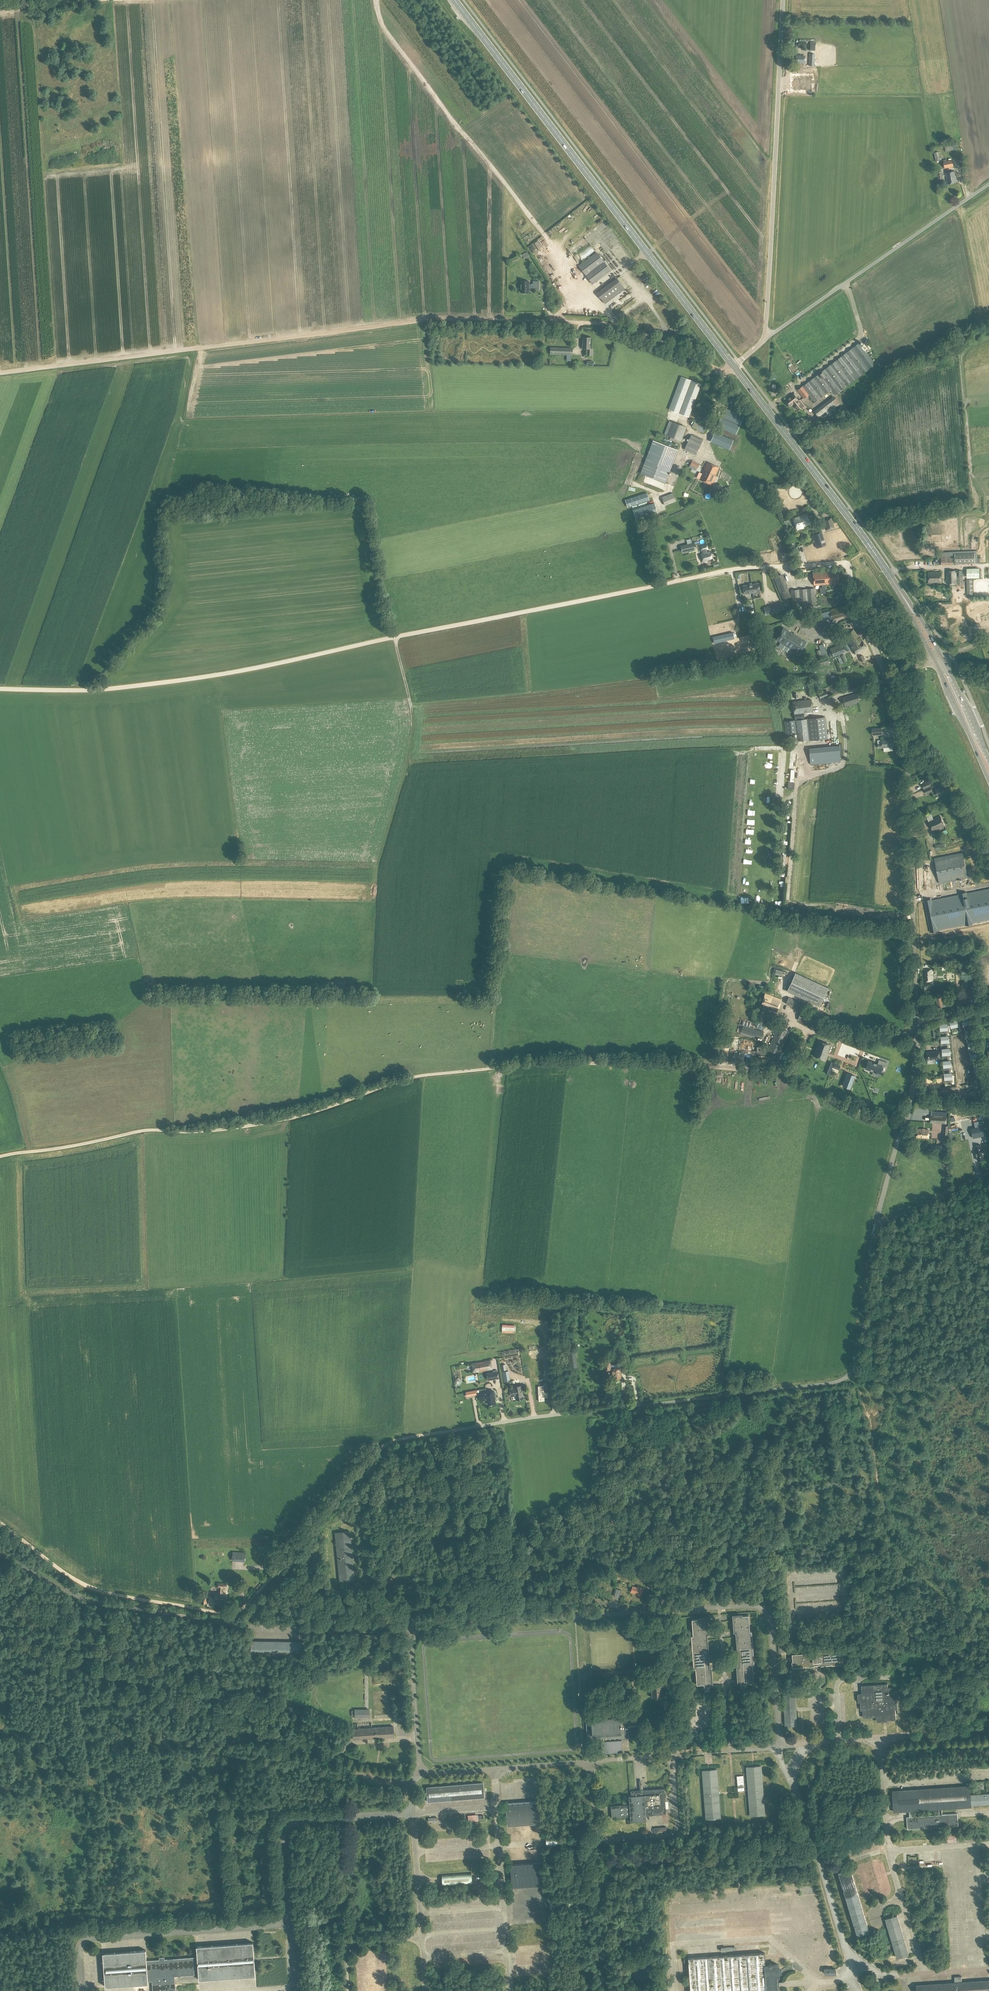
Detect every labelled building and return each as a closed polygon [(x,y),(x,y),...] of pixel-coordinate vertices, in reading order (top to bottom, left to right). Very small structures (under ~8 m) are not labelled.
[(943,160),(945,169),(954,167),(952,160),(948,161),(947,159),(943,160)] [(955,171),(946,173),(948,184),(957,182),(955,171)] [(582,237),(575,241),(578,245),(584,241),(582,237)] [(572,257),(590,247),(587,242),(570,252),(572,257)] [(579,266),(593,285),(611,271),(597,252),(579,266)] [(597,293),(605,304),(625,289),(617,278),(597,293)] [(534,284),(531,284),(529,284),(529,281),(521,281),(521,285),(519,285),(519,289),(521,289),(521,293),(529,293),(529,288),(531,288),(531,290),(534,290),(534,284)] [(583,349),(587,349),(587,356),(593,356),(593,348),(590,348),(591,338),(583,337),(583,349)] [(859,343),(853,347),(797,390),(804,399),(809,395),(815,403),(830,391),(832,394),(833,393),(835,395),(869,369),(875,364),(859,343)] [(573,348),(550,347),(550,354),(573,355),(573,348)] [(682,377),(669,410),(689,417),(702,384),(682,377)] [(793,405),(797,409),(798,411),(802,408),(803,410),(806,407),(800,398),(798,400),(793,394),(784,400),(790,407),(793,405)] [(827,414),(840,404),(834,396),(814,411),(818,417),(826,412),(827,414)] [(717,427),(735,435),(743,416),(725,409),(717,427)] [(701,429),(704,425),(693,419),(690,423),(701,429)] [(667,436),(670,437),(670,439),(680,443),(681,441),(686,427),(672,421),(672,422),(669,421),(664,434),(667,435),(667,436)] [(715,432),(711,441),(729,449),(733,440),(715,432)] [(691,435),(684,449),(696,455),(703,440),(691,435)] [(653,440),(640,473),(665,483),(678,450),(653,440)] [(692,461),(689,467),(696,470),(699,464),(692,461)] [(716,476),(715,476),(719,468),(708,463),(700,480),(712,485),(716,476)] [(647,493),(625,500),(628,507),(649,500),(647,493)] [(662,497),(665,505),(676,501),(673,493),(662,497)] [(654,502),(633,509),(636,519),(657,512),(654,502)] [(804,528),(803,527),(810,524),(807,514),(793,519),(797,530),(804,528)] [(832,518),(824,520),(827,530),(835,528),(832,518)] [(822,532),(812,536),(816,548),(826,545),(822,532)] [(682,552),(695,549),(694,543),(681,546),(682,552)] [(702,551),(702,554),(701,554),(703,562),(713,560),(710,552),(709,551),(707,552),(707,550),(709,550),(707,544),(700,545),(701,551),(702,551)] [(975,553),(955,553),(955,564),(975,563),(975,553)] [(954,564),(954,556),(941,556),(941,565),(954,564)] [(838,571),(813,572),(814,585),(822,585),(822,587),(820,587),(821,594),(826,593),(825,584),(839,583),(838,571)] [(946,571),(946,584),(957,584),(956,571),(946,571)] [(928,573),(929,583),(941,583),(941,573),(928,573)] [(773,578),(780,594),(789,590),(782,574),(773,578)] [(758,584),(743,586),(744,594),(760,592),(758,584)] [(791,590),(792,612),(801,611),(800,606),(816,605),(815,588),(791,590)] [(784,609),(781,603),(765,608),(767,614),(784,609)] [(776,640),(799,653),(806,642),(784,628),(776,640)] [(850,647),(852,649),(855,654),(866,647),(862,641),(862,642),(853,630),(844,636),(851,647),(850,647)] [(732,633),(713,637),(715,644),(734,639),(732,633)] [(819,645),(823,658),(816,661),(818,667),(830,663),(827,657),(823,644),(819,645)] [(846,652),(843,645),(831,650),(833,657),(846,652)] [(818,693),(821,699),(828,696),(826,690),(818,693)] [(857,693),(842,698),(845,706),(860,702),(857,693)] [(811,700),(793,702),(794,706),(792,706),(792,707),(792,710),(793,710),(794,710),(794,714),(813,712),(811,700)] [(828,738),(825,717),(785,721),(786,734),(796,733),(797,741),(810,740),(828,738)] [(873,735),(873,739),(876,739),(876,735),(883,735),(883,728),(872,729),(873,735)] [(882,740),(883,744),(878,744),(879,748),(894,746),(893,739),(886,740),(886,739),(882,740)] [(837,743),(808,745),(809,760),(838,759),(837,743)] [(929,781),(922,784),(926,795),(933,791),(929,781)] [(945,785),(935,789),(939,797),(948,792),(945,785)] [(941,816),(929,821),(933,831),(945,826),(941,816)] [(961,849),(933,854),(938,880),(966,875),(961,849)] [(923,885),(931,884),(929,857),(922,858),(923,885)] [(924,896),(929,927),(988,918),(988,886),(924,896)] [(774,969),(772,974),(782,977),(784,971),(774,969)] [(818,1003),(827,984),(794,969),(785,988),(818,1003)] [(765,993),(761,1006),(777,1012),(782,1000),(765,993)] [(798,1006),(799,1002),(797,1001),(798,999),(791,996),(790,998),(786,996),(784,1001),(798,1006)] [(749,1005),(752,1012),(761,1008),(759,1004),(758,1004),(756,1001),(749,1005)] [(757,1021),(755,1026),(758,1027),(759,1025),(760,1025),(759,1028),(763,1030),(764,1026),(762,1026),(766,1011),(759,1010),(758,1016),(759,1017),(758,1021),(757,1021)] [(815,1018),(800,1012),(798,1020),(812,1025),(815,1018)] [(764,1032),(743,1026),(741,1032),(762,1038),(764,1032)] [(774,1029),(776,1030),(768,1050),(779,1055),(789,1032),(777,1027),(775,1026),(774,1029)] [(830,1045),(819,1040),(813,1056),(825,1060),(830,1045)] [(940,1059),(939,1051),(927,1052),(927,1060),(940,1059)] [(873,1071),(879,1073),(882,1066),(885,1067),(887,1062),(879,1060),(877,1064),(869,1061),(866,1069),(873,1071)] [(974,1067),(977,1081),(979,1081),(985,1080),(981,1065),(974,1067)] [(847,1073),(843,1083),(851,1086),(855,1076),(847,1073)] [(947,1117),(930,1115),(930,1123),(946,1124),(947,1117)] [(983,1126),(975,1127),(971,1128),(974,1138),(985,1136),(983,1126)] [(930,1129),(917,1128),(917,1137),(929,1138),(930,1129)] [(985,1151),(983,1151),(982,1151),(981,1145),(975,1146),(977,1152),(976,1152),(978,1160),(985,1159),(984,1155),(986,1154),(985,1151)] [(473,1365),(474,1373),(492,1369),(490,1361),(473,1365)] [(620,1367),(614,1368),(614,1366),(611,1366),(610,1362),(603,1363),(604,1371),(605,1370),(605,1371),(611,1370),(611,1369),(612,1369),(613,1379),(622,1378),(620,1367)] [(488,1381),(499,1379),(498,1371),(486,1373),(488,1381)] [(511,1397),(516,1396),(516,1399),(524,1398),(522,1389),(521,1385),(513,1386),(513,1387),(509,1388),(511,1397)] [(486,1392),(481,1393),(480,1393),(481,1400),(487,1399),(488,1405),(496,1403),(494,1395),(495,1395),(496,1394),(496,1392),(495,1391),(494,1391),(486,1392)] [(354,1580),(352,1554),(350,1531),(336,1533),(340,1581),(354,1580)] [(233,1552),(232,1561),(245,1562),(246,1553),(233,1552)] [(219,1592),(215,1592),(214,1601),(214,1602),(220,1602),(225,1602),(226,1593),(223,1593),(223,1588),(226,1588),(226,1583),(218,1583),(218,1588),(219,1588),(219,1592)] [(635,1594),(641,1596),(644,1588),(638,1586),(637,1588),(633,1586),(631,1592),(635,1594)] [(738,1680),(738,1683),(741,1683),(741,1688),(747,1687),(746,1681),(753,1680),(752,1664),(754,1664),(752,1631),(750,1631),(748,1615),(741,1616),(741,1615),(740,1615),(736,1615),(733,1615),(733,1618),(733,1621),(735,1621),(735,1623),(734,1623),(734,1632),(736,1632),(736,1634),(736,1637),(738,1637),(738,1639),(737,1639),(738,1658),(739,1658),(740,1661),(738,1661),(738,1664),(739,1663),(739,1666),(737,1666),(737,1675),(739,1675),(739,1677),(737,1677),(738,1680)] [(712,1682),(712,1679),(710,1679),(710,1677),(712,1677),(711,1668),(709,1668),(709,1666),(709,1663),(707,1663),(707,1661),(709,1661),(707,1642),(706,1642),(706,1639),(707,1639),(707,1637),(706,1634),(708,1634),(708,1625),(706,1626),(706,1623),(708,1623),(708,1620),(707,1620),(707,1617),(704,1618),(700,1618),(699,1618),(699,1619),(692,1620),(693,1636),(691,1636),(693,1669),(695,1669),(697,1685),(704,1684),(704,1690),(710,1690),(709,1685),(712,1685),(712,1682)] [(251,1655),(256,1655),(304,1656),(304,1641),(252,1641),(251,1655)] [(821,1665),(832,1664),(832,1665),(843,1664),(843,1658),(842,1658),(841,1650),(830,1651),(830,1652),(828,1653),(827,1651),(805,1652),(805,1654),(803,1654),(803,1653),(792,1654),(792,1662),(791,1662),(792,1668),(803,1667),(803,1666),(814,1666),(814,1665),(817,1665),(818,1665),(821,1665)] [(896,1709),(898,1709),(897,1701),(895,1701),(894,1693),(892,1693),(892,1687),(888,1688),(888,1684),(862,1685),(862,1693),(858,1694),(859,1702),(861,1702),(861,1710),(863,1710),(864,1718),(878,1717),(878,1721),(896,1719),(896,1709)] [(662,1697),(662,1686),(651,1686),(652,1698),(656,1697),(658,1697),(662,1697)] [(784,1695),(785,1726),(797,1726),(795,1694),(784,1695)] [(628,1728),(627,1728),(625,1728),(625,1718),(620,1718),(620,1716),(591,1718),(592,1720),(586,1720),(587,1736),(588,1736),(588,1737),(598,1746),(601,1745),(602,1754),(602,1753),(606,1753),(610,1753),(614,1752),(614,1753),(614,1752),(618,1752),(619,1752),(622,1752),(623,1752),(622,1740),(626,1739),(626,1732),(628,1732),(629,1738),(639,1738),(638,1726),(628,1726),(628,1728)] [(393,1726),(383,1727),(372,1728),(371,1723),(353,1724),(353,1725),(352,1725),(352,1726),(353,1726),(353,1729),(354,1739),(394,1737),(393,1726)] [(751,1737),(754,1739),(756,1736),(753,1735),(756,1729),(752,1727),(744,1740),(748,1743),(751,1737)] [(750,1816),(758,1815),(764,1815),(761,1766),(747,1767),(750,1816)] [(720,1818),(719,1796),(717,1769),(702,1771),(706,1819),(720,1818)] [(427,1787),(427,1797),(428,1802),(484,1797),(483,1783),(427,1787)] [(666,1814),(666,1808),(664,1788),(643,1790),(643,1786),(640,1787),(640,1790),(631,1791),(631,1796),(629,1796),(629,1804),(611,1806),(612,1818),(630,1816),(631,1821),(646,1820),(646,1815),(666,1814)] [(958,1825),(958,1814),(943,1815),(942,1808),(957,1808),(971,1807),(971,1805),(988,1804),(988,1794),(971,1795),(970,1786),(893,1791),(894,1812),(909,1811),(910,1817),(907,1817),(907,1828),(958,1825)] [(538,1824),(537,1801),(506,1803),(508,1826),(538,1824)] [(546,1837),(546,1847),(547,1848),(576,1846),(575,1838),(575,1835),(546,1837)] [(542,1885),(541,1863),(511,1865),(512,1887),(542,1885)] [(870,1932),(851,1868),(839,1872),(858,1935),(870,1932)] [(472,1884),(472,1881),(472,1873),(442,1875),(443,1886),(472,1884)] [(898,1958),(909,1954),(897,1915),(886,1919),(898,1958)] [(153,1990),(176,1990),(175,1976),(195,1975),(194,1970),(198,1970),(199,1980),(255,1976),(253,1942),(197,1946),(197,1957),(147,1960),(146,1950),(103,1953),(105,1987),(148,1984),(148,1981),(152,1981),(153,1990)] [(690,1990),(777,1990),(777,1983),(776,1975),(779,1975),(779,1972),(780,1972),(781,1971),(781,1968),(779,1967),(778,1967),(778,1964),(771,1965),(771,1963),(769,1964),(769,1965),(765,1965),(764,1953),(688,1958),(688,1959),(684,1959),(684,1963),(688,1962),(690,1990)] [(947,1983),(940,1984),(929,1984),(916,1985),(917,1990),(988,1990),(988,1981),(962,1982),(962,1976),(955,1977),(955,1983),(947,1983)]
